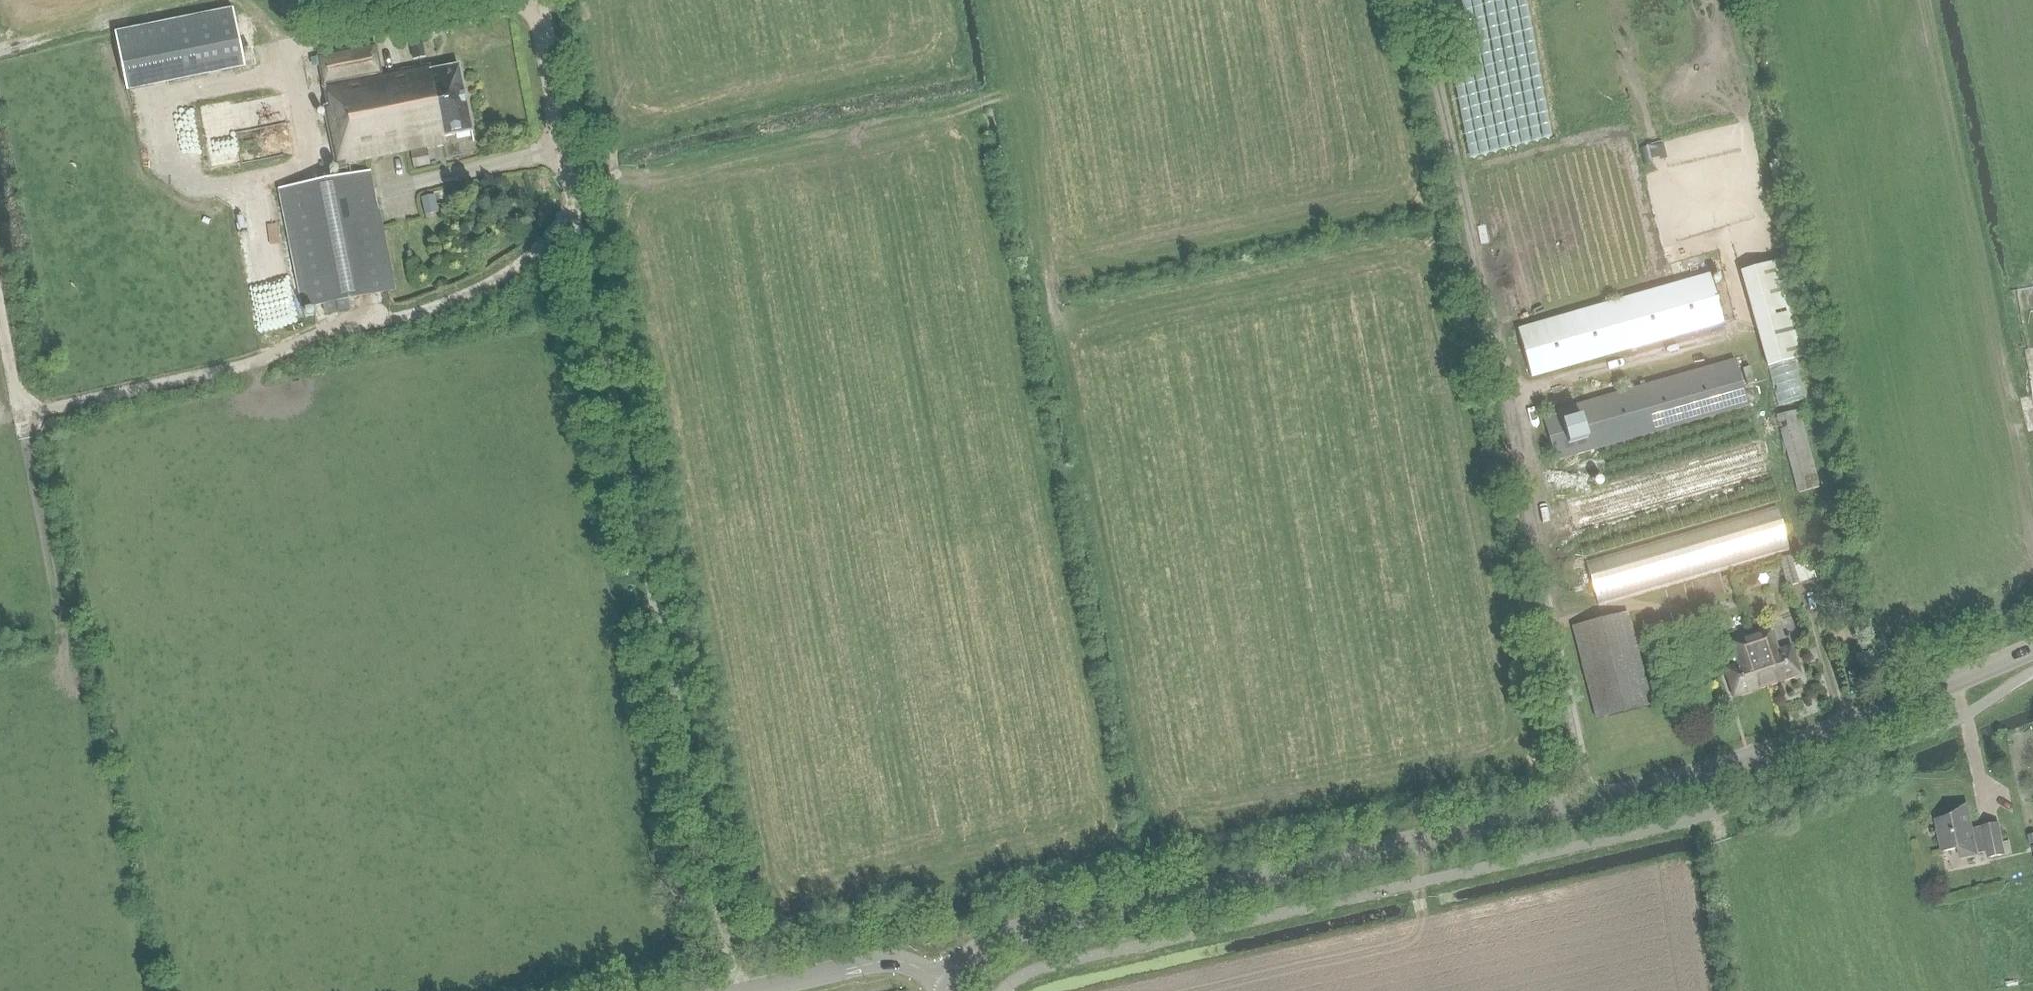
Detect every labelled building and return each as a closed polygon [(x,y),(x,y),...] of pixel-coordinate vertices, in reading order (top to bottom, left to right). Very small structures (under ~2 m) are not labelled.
[(154,25),(166,83),(245,67),(233,9),(154,25)] [(419,29),(407,32),(413,60),(425,58),(419,29)] [(374,44),(315,56),(315,57),(317,67),(325,106),(322,107),(333,165),(335,165),(338,178),(277,190),(300,308),(323,304),(349,299),(390,290),(367,173),(346,177),(344,163),(444,144),(443,137),(470,132),(456,64),(430,69),(429,64),(380,74),(374,44)] [(421,196),(426,215),(440,210),(435,192),(421,196)] [(1777,260),(1739,270),(1766,367),(1804,356),(1777,260)] [(1517,331),(1530,376),(1722,320),(1709,276),(1517,331)] [(349,299),(323,304),(324,314),(351,309),(349,299)] [(1541,415),(1554,460),(1746,406),(1733,360),(1541,415)] [(1797,411),(1778,416),(1798,493),(1817,488),(1797,411)] [(1762,445),(1566,492),(1574,527),(1770,480),(1762,445)] [(1775,505),(1584,562),(1598,608),(1788,551),(1775,505)] [(1800,583),(1792,555),(1779,558),(1787,586),(1800,583)] [(1625,612),(1571,626),(1595,719),(1648,705),(1625,612)] [(1675,629),(1670,613),(1641,621),(1646,638),(1675,629)] [(1752,634),(1769,684),(1797,675),(1788,649),(1777,653),(1768,629),(1752,634)] [(1769,684),(1752,634),(1736,640),(1744,664),(1725,670),(1734,696),(1769,684)] [(1987,856),(2004,853),(1998,821),(1981,825),(1983,835),(1974,837),(1967,801),(1950,805),(1952,815),(1935,818),(1941,850),(1958,846),(1960,857),(1977,853),(1977,852),(1986,850),(1987,856)]
